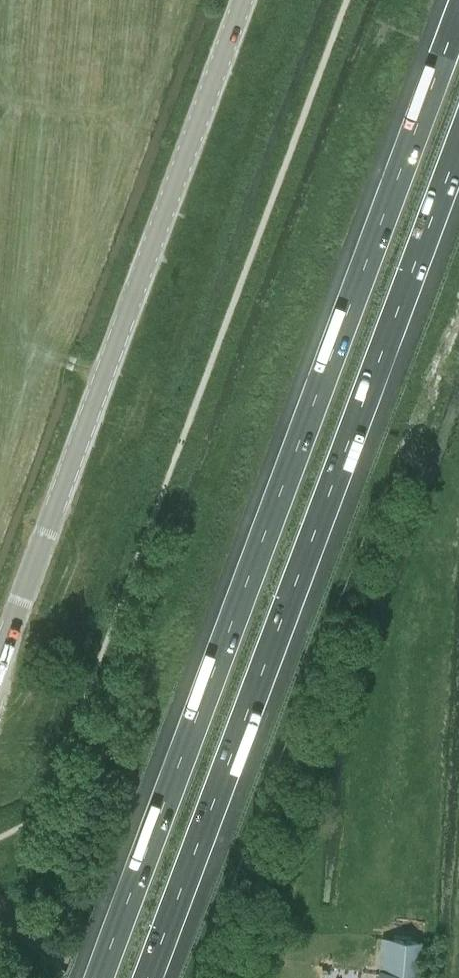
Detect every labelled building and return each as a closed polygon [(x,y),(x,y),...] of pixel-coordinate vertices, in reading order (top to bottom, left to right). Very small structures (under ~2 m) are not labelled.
[(380,977),(419,977),(424,942),(385,939),(380,977)] [(363,968),(333,964),(331,977),(361,977),(363,968)]
